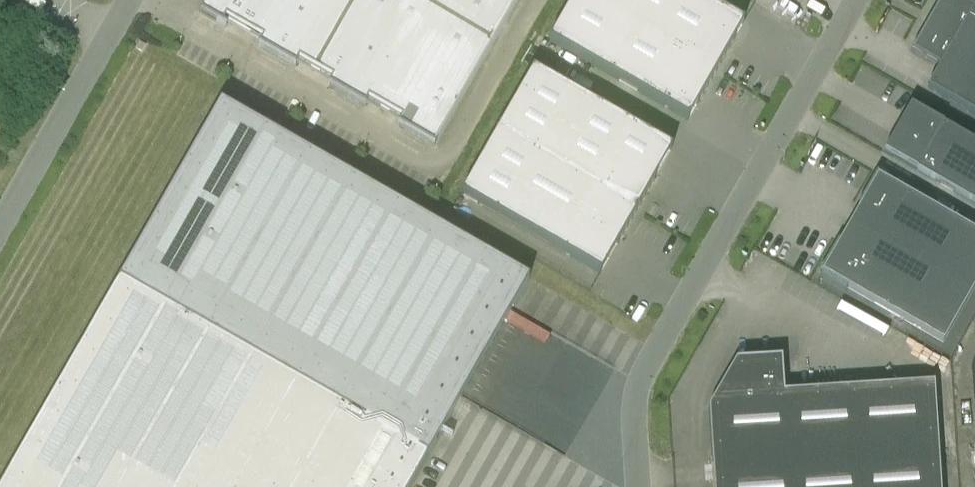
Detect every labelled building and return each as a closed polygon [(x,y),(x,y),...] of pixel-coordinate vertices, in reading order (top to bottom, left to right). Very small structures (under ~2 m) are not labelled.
[(518,0),(208,0),(199,15),(225,29),(226,28),(222,25),(225,20),(261,41),(258,48),(294,69),(298,62),(331,81),(327,88),(364,109),(367,102),(400,121),(397,127),(434,148),(518,0)] [(735,40),(734,40),(743,24),(702,0),(572,0),(548,41),(688,121),(697,105),(698,106),(735,40)] [(973,8),(958,0),(941,0),(911,52),(939,68),(927,88),(974,116),(974,4),(973,8)] [(617,244),(618,245),(655,180),(654,180),(671,149),(558,85),(559,84),(532,69),(461,195),(600,275),(617,244)] [(119,281),(1,486),(411,486),(529,280),(220,104),(119,281)] [(915,109),(889,155),(974,205),(974,144),(915,109)] [(877,177),(821,274),(943,344),(974,287),(974,233),(877,177)] [(783,394),(781,359),(735,362),(736,374),(728,375),(708,409),(713,486),(940,486),(933,384),(783,394)]
